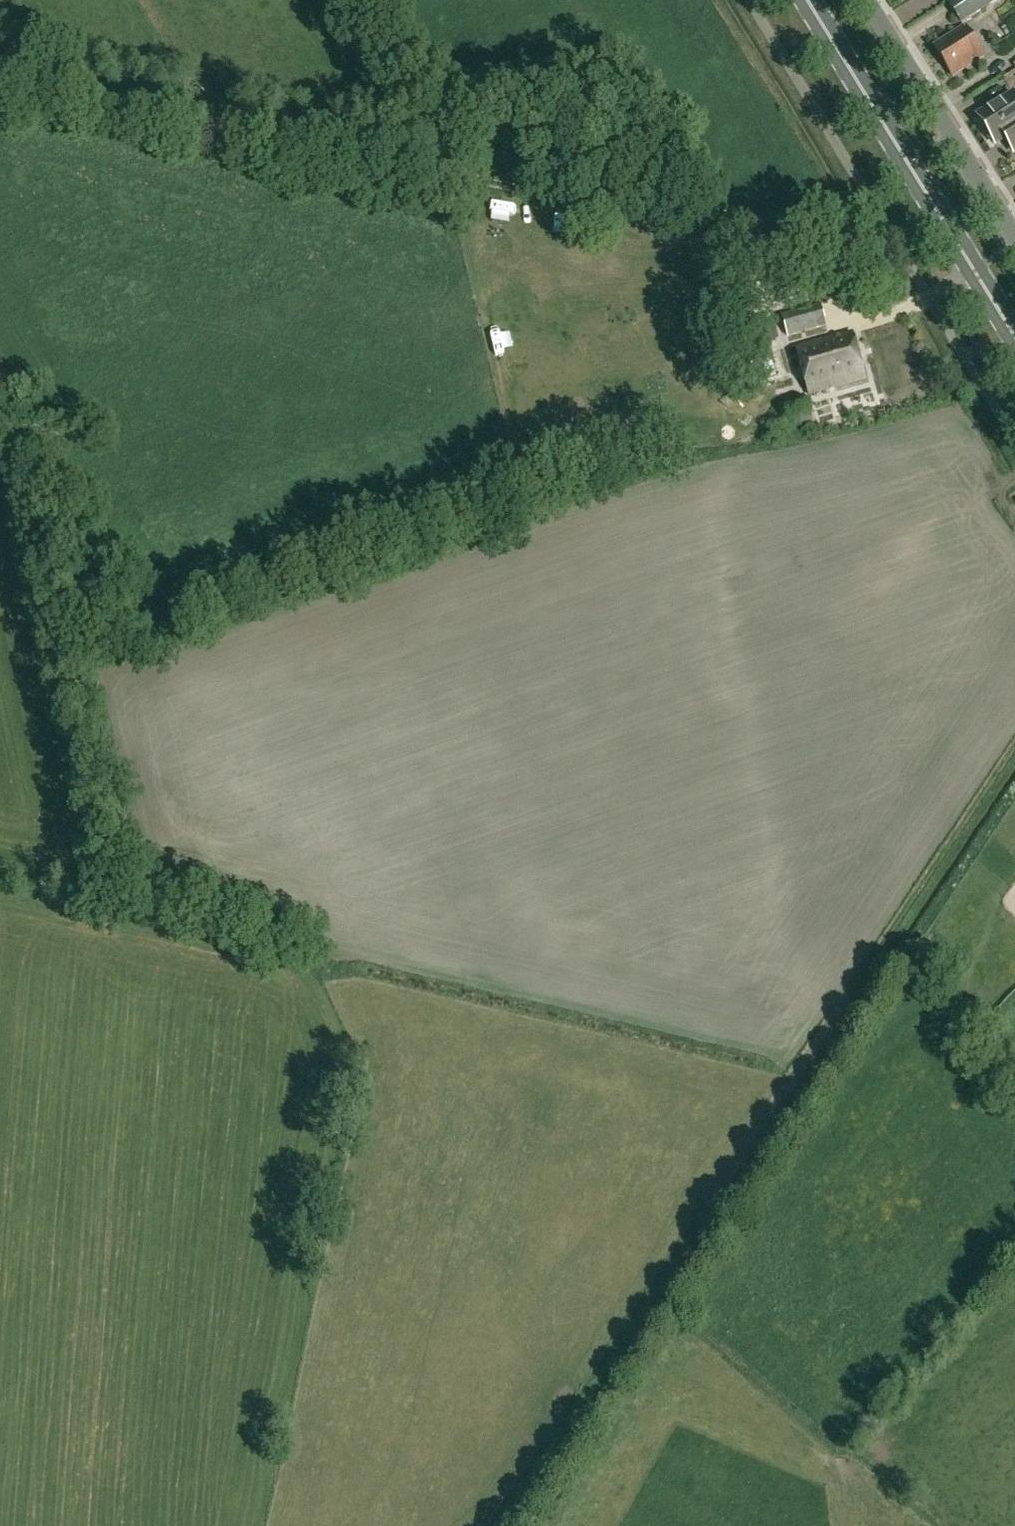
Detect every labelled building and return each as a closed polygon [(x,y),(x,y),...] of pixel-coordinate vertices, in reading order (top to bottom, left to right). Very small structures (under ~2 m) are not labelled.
[(947,3),(962,26),(993,6),(989,0),(952,0),(947,3)] [(952,76),(983,57),(964,26),(933,46),(952,76)] [(1014,94),(978,117),(985,127),(984,132),(988,139),(993,140),(995,144),(1005,138),(1014,152),(1014,96),(1014,94)] [(775,315),(796,309),(794,300),(772,305),(775,315)] [(787,338),(827,327),(820,305),(781,316),(787,338)] [(751,326),(756,345),(778,339),(773,320),(751,326)] [(809,393),(866,377),(853,332),(796,348),(809,393)]
